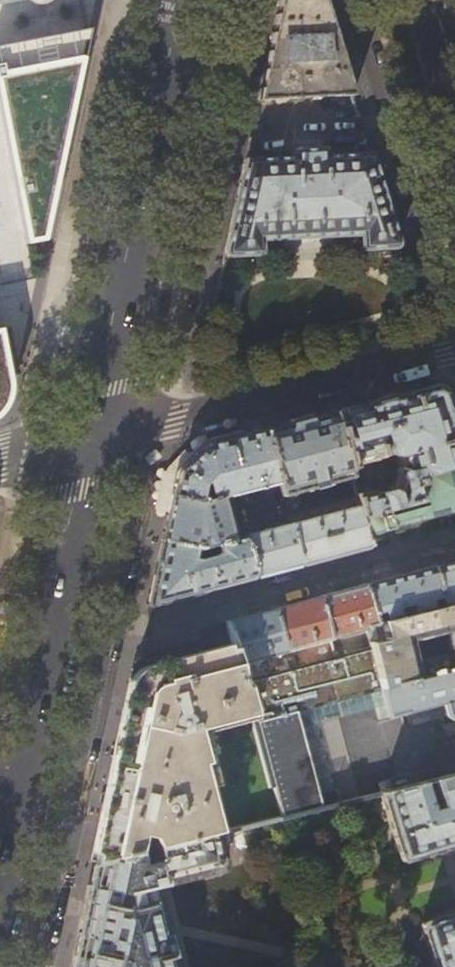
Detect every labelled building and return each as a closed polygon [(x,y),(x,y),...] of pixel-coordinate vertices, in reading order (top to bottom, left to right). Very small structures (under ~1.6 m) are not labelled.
[(256,105),(353,96),(324,0),(278,0),(256,105)] [(0,49),(0,107),(28,246),(45,242),(88,31),(0,49)] [(244,160),(224,256),(262,254),(261,240),(361,234),(362,249),(399,247),(371,154),(324,157),(324,149),(293,151),(293,154),(294,159),(244,160)] [(3,416),(7,410),(10,403),(12,397),(14,390),(12,381),(0,314),(0,418),(3,416)] [(333,412),(348,466),(384,456),(383,451),(386,450),(386,451),(387,452),(389,453),(390,453),(391,453),(391,455),(392,454),(395,468),(394,468),(383,491),(375,493),(374,490),(356,495),(359,505),(362,516),(417,500),(411,479),(454,466),(454,429),(444,394),(431,386),(367,403),(333,412)] [(307,419),(264,430),(279,484),(287,514),(356,495),(348,466),(333,412),(307,419)] [(183,468),(177,473),(173,497),(202,503),(223,498),(234,495),(235,496),(279,484),(264,430),(224,440),(205,445),(183,468)] [(411,479),(417,500),(362,516),(367,535),(417,522),(454,511),(454,466),(411,479)] [(169,513),(173,497),(177,473),(167,471),(158,510),(169,513)] [(234,540),(223,498),(202,503),(173,497),(169,513),(168,518),(163,541),(196,549),(199,549),(217,545),(234,540)] [(228,502),(231,513),(238,511),(236,500),(228,502)] [(367,535),(362,516),(359,505),(290,524),(301,565),(339,555),(370,547),(367,535)] [(245,536),(245,537),(255,578),(278,572),(301,565),(290,524),(245,536)] [(245,537),(234,540),(217,545),(219,551),(213,556),(199,560),(194,558),(196,549),(163,541),(157,570),(150,606),(222,587),(255,578),(245,537)] [(433,568),(440,597),(443,608),(454,605),(454,562),(433,568)] [(397,577),(364,586),(372,614),(383,611),(385,622),(399,619),(396,608),(411,604),(414,615),(433,611),(430,600),(440,597),(433,568),(397,577)] [(341,592),(318,598),(330,639),(367,629),(367,626),(374,624),(372,614),(364,586),(341,592)] [(296,604),(273,610),(284,651),(330,639),(318,598),(296,604)] [(443,608),(433,611),(414,615),(399,619),(385,622),(374,624),(367,626),(367,629),(371,647),(378,676),(389,674),(392,684),(406,681),(407,682),(430,677),(425,659),(416,662),(410,641),(448,631),(454,662),(454,605),(443,608)] [(227,622),(235,648),(245,682),(262,677),(258,658),(284,651),(273,610),(255,614),(227,622)] [(254,713),(245,682),(235,648),(202,657),(197,642),(191,643),(140,658),(138,661),(123,729),(103,822),(94,864),(136,853),(156,848),(214,833),(240,827),(228,779),(222,781),(208,724),(254,713)] [(380,688),(384,707),(396,704),(399,712),(441,701),(444,715),(453,719),(454,719),(454,720),(454,670),(444,673),(436,675),(430,677),(407,682),(406,681),(392,684),(381,687),(378,676),(371,647),(262,677),(245,682),(254,713),(282,816),(321,807),(297,711),(380,688)] [(436,675),(444,673),(442,665),(434,667),(436,675)] [(399,712),(396,704),(384,707),(387,716),(399,713),(399,712)] [(428,779),(435,778),(432,768),(403,776),(405,785),(419,782),(428,779)] [(435,778),(428,779),(438,808),(429,811),(419,782),(405,785),(378,792),(400,862),(454,846),(454,773),(435,778)] [(156,848),(159,862),(139,867),(136,853),(94,864),(88,894),(72,966),(173,966),(159,912),(155,913),(149,889),(219,872),(223,867),(214,833),(156,848)] [(420,925),(433,966),(454,966),(454,914),(420,925)]
